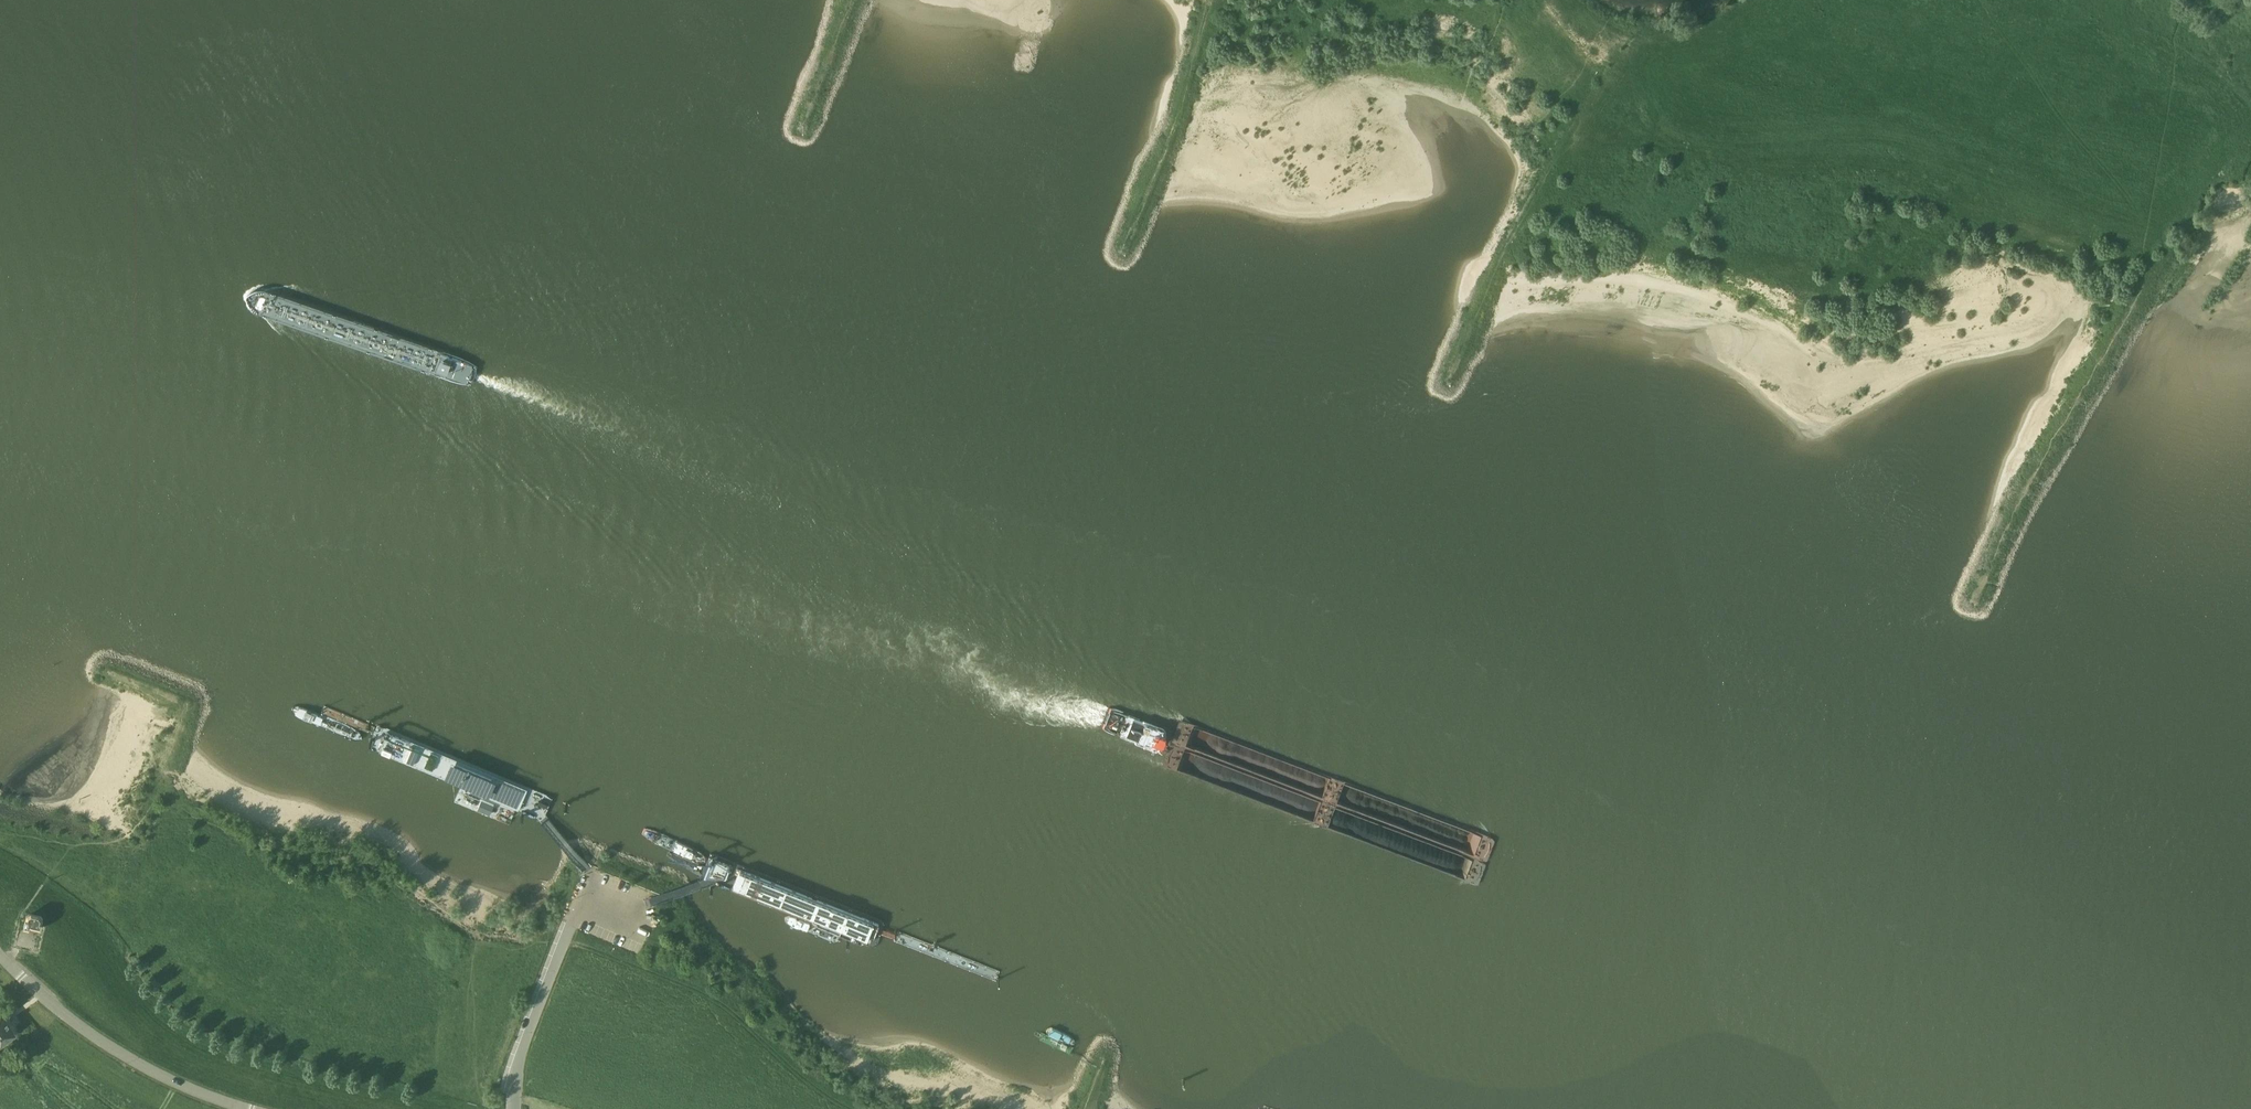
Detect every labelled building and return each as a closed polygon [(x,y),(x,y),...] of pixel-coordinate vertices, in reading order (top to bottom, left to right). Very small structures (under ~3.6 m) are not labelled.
[(382,727),(369,760),(548,830),(563,792),(382,727)] [(705,851),(692,884),(926,977),(940,943),(705,851)] [(24,917),(26,919),(24,927),(30,928),(30,925),(41,928),(42,923),(45,922),(46,916),(43,911),(32,908),(25,912),(24,917)] [(3,1039),(8,1036),(12,1033),(15,1031),(18,1028),(17,1027),(4,1009),(2,1007),(0,1009),(0,1041),(3,1039)]
